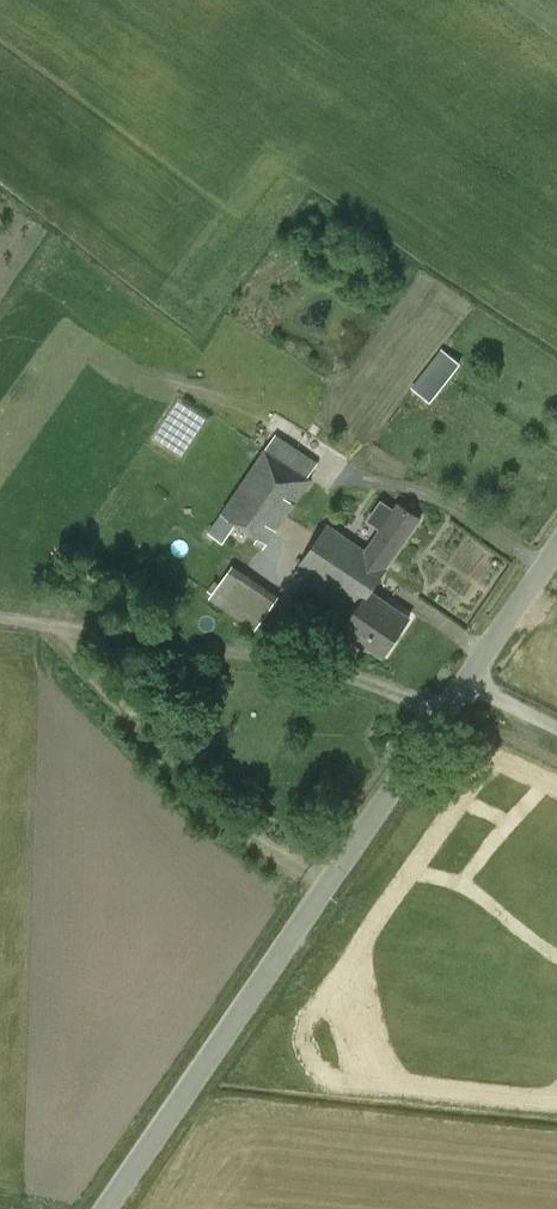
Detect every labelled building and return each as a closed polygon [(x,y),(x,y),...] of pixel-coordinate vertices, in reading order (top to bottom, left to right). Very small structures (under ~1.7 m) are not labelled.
[(430,402),(461,362),(442,347),(411,387),(430,402)] [(276,434),(221,512),(208,532),(223,542),(236,522),(268,544),(313,480),(309,477),(319,462),(276,434)] [(327,524),(311,550),(371,590),(421,518),(398,503),(366,550),(327,524)] [(371,590),(311,550),(294,576),(352,616),(343,629),(383,657),(409,617),(371,590)] [(260,629),(279,595),(230,567),(211,600),(260,629)] [(228,674),(214,671),(212,684),(226,687),(228,674)]
